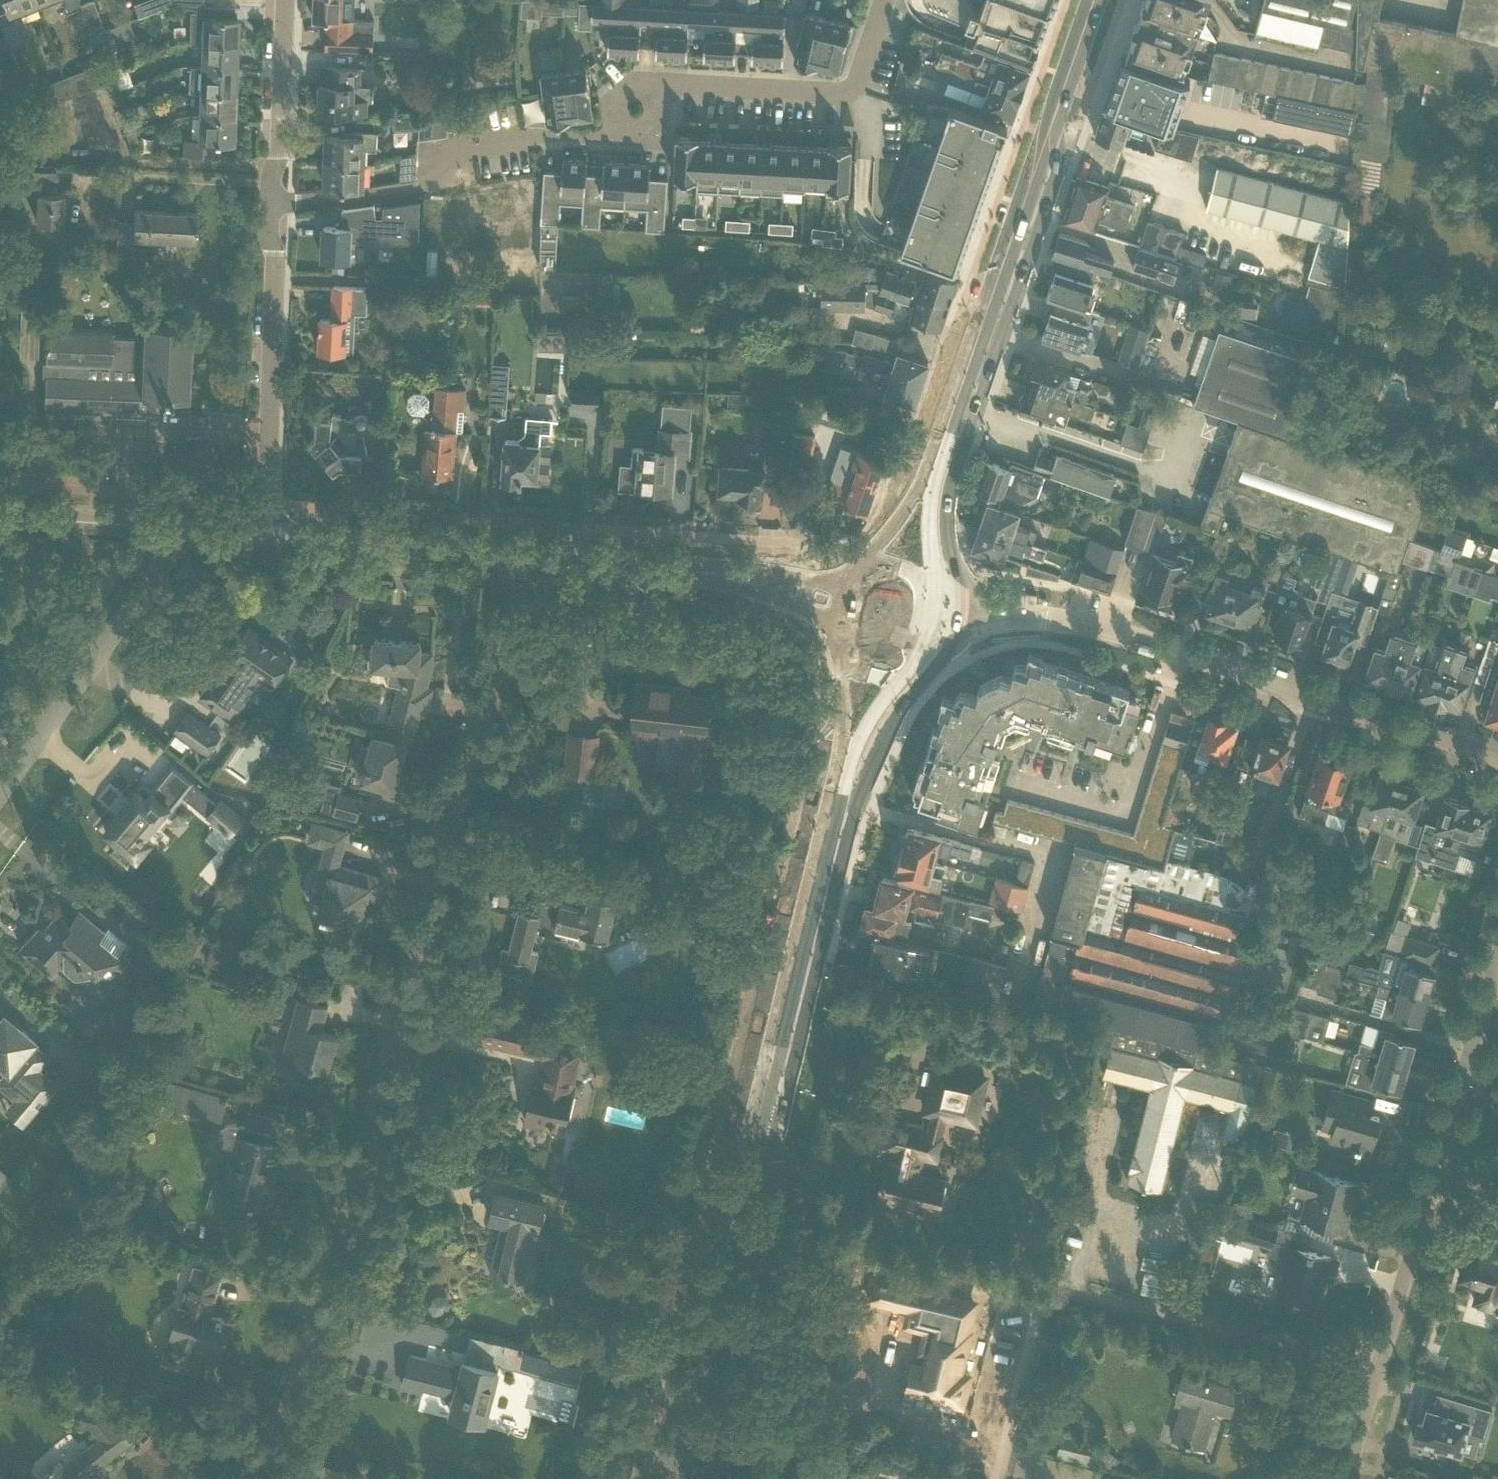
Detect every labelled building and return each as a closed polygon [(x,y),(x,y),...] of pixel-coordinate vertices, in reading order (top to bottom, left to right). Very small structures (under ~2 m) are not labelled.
[(5,36),(7,41),(16,37),(15,34),(19,32),(23,21),(21,15),(37,9),(34,0),(0,0),(0,26),(5,36)] [(37,9),(59,0),(34,0),(37,9)] [(67,12),(79,7),(82,6),(82,5),(80,0),(63,0),(67,12)] [(82,6),(79,7),(89,32),(90,34),(92,34),(91,32),(97,30),(98,32),(104,29),(93,0),(82,5),(82,6)] [(157,8),(170,4),(168,0),(154,0),(157,8)] [(313,19),(327,19),(327,30),(326,30),(325,50),(373,52),(374,20),(342,18),(343,0),(314,0),(313,19)] [(541,13),(563,14),(564,1),(549,0),(542,0),(541,13)] [(701,9),(719,10),(719,0),(702,0),(701,9)] [(925,1),(927,4),(931,7),(935,9),(972,23),(966,40),(1031,64),(1039,43),(1037,42),(1041,33),(1041,34),(1052,3),(1053,3),(1054,0),(924,0),(925,1)] [(1141,4),(1144,7),(1142,14),(1200,34),(1211,0),(1142,0),(1141,4)] [(1262,6),(1254,32),(1317,48),(1319,42),(1324,20),(1343,24),(1349,26),(1355,0),(1263,0),(1262,6)] [(1356,51),(1356,61),(1364,63),(1370,35),(1374,15),(1376,16),(1379,0),(1357,0),(1356,28),(1356,51)] [(1364,63),(1366,63),(1395,69),(1478,86),(1481,74),(1483,65),(1488,40),(1497,42),(1497,0),(1462,0),(1455,32),(1376,16),(1374,15),(1370,35),(1364,63)] [(579,2),(578,27),(591,28),(592,3),(579,2)] [(596,3),(592,3),(591,19),(617,21),(617,31),(609,31),(607,53),(639,55),(641,22),(640,22),(641,5),(640,5),(625,4),(601,3),(596,3)] [(641,5),(640,22),(641,22),(665,23),(665,34),(657,33),(655,56),(687,58),(689,25),(688,25),(689,8),(688,8),(676,7),(672,7),(661,6),(648,6),(641,5)] [(689,8),(688,25),(689,25),(713,26),(713,37),(704,36),(703,59),(735,60),(736,38),(737,27),(736,27),(737,11),(719,10),(701,9),(700,9),(689,8)] [(737,11),(736,27),(737,27),(761,29),(761,39),(752,39),(751,61),(783,63),(785,14),(779,13),(778,13),(761,12),(737,11)] [(237,18),(203,16),(203,13),(191,12),(189,41),(202,42),(202,41),(236,42),(237,18)] [(816,64),(827,17),(805,12),(794,59),(800,61),(799,63),(811,66),(812,63),(816,64)] [(1135,34),(1127,58),(1184,78),(1185,75),(1200,34),(1142,14),(1140,20),(1135,22),(1133,29),(1135,34)] [(850,22),(827,17),(816,64),(817,65),(817,64),(838,69),(844,45),(845,45),(846,40),(848,40),(851,28),(849,28),(850,22)] [(1324,20),(1319,42),(1337,47),(1343,24),(1324,20)] [(912,24),(907,46),(928,52),(934,29),(912,24)] [(1343,24),(1337,47),(1356,51),(1356,28),(1349,26),(1343,24)] [(98,32),(101,40),(108,59),(125,52),(116,25),(104,29),(98,32)] [(90,34),(89,32),(88,33),(92,44),(101,40),(98,32),(97,30),(91,32),(92,34),(90,34)] [(5,36),(0,38),(0,60),(8,79),(21,74),(7,41),(5,36)] [(1483,65),(1495,68),(1497,53),(1497,42),(1488,40),(1483,65)] [(202,41),(202,42),(201,66),(235,67),(236,42),(202,41)] [(996,71),(967,61),(954,56),(942,52),(936,68),(950,68),(1021,93),(1022,92),(1020,91),(1022,85),(1024,86),(1028,75),(1027,72),(1028,69),(1000,59),(996,71)] [(1222,83),(1228,55),(1215,52),(1209,80),(1222,83)] [(1240,58),(1228,55),(1222,83),(1235,85),(1240,58)] [(1122,56),(1105,105),(1173,128),(1174,125),(1172,125),(1172,126),(1166,124),(1171,110),(1177,112),(1176,113),(1178,114),(1179,111),(1177,110),(1171,108),(1175,96),(1184,98),(1185,95),(1184,95),(1188,83),(1189,83),(1190,80),(1184,78),(1127,58),(1122,56)] [(496,80),(497,58),(476,57),(475,78),(496,80)] [(1240,58),(1235,85),(1247,88),(1253,60),(1240,58)] [(108,59),(100,62),(106,79),(114,76),(112,68),(111,67),(108,59)] [(1253,60),(1247,88),(1260,91),(1266,63),(1253,60)] [(100,62),(86,67),(93,86),(107,81),(106,79),(100,62)] [(1266,63),(1260,91),(1272,93),(1278,66),(1266,63)] [(188,65),(187,91),(200,91),(234,92),(235,68),(201,66),(188,65)] [(359,68),(343,67),(323,66),(322,83),(320,83),(319,111),(352,113),(352,109),(366,110),(366,100),(353,99),(354,85),(358,85),(359,68)] [(1278,66),(1272,93),(1278,95),(1285,96),(1291,68),(1278,66)] [(86,67),(71,73),(78,92),(93,86),(86,67)] [(587,67),(563,70),(570,118),(571,118),(571,117),(592,114),(589,90),(590,90),(589,84),(591,84),(590,72),(587,72),(587,67)] [(950,68),(946,81),(967,88),(963,100),(984,107),(1011,116),(1012,113),(1015,111),(1018,101),(1017,100),(1019,94),(1021,95),(1021,93),(950,68)] [(1303,71),(1291,68),(1285,96),(1290,97),(1298,99),(1303,71)] [(570,118),(563,70),(541,73),(548,121),(553,120),(554,123),(566,121),(566,119),(570,118)] [(1303,71),(1298,99),(1302,100),(1310,101),(1316,74),(1303,71)] [(78,92),(71,73),(57,78),(65,98),(78,92)] [(1329,76),(1316,74),(1310,101),(1314,102),(1323,104),(1329,76)] [(1481,74),(1478,86),(1490,88),(1493,77),(1481,74)] [(114,76),(106,79),(107,81),(112,96),(121,93),(114,76)] [(1341,79),(1329,76),(1323,104),(1326,105),(1335,107),(1341,79)] [(57,78),(43,83),(51,103),(65,98),(57,78)] [(1354,82),(1341,79),(1335,107),(1338,107),(1353,111),(1354,82)] [(43,83),(28,89),(34,103),(35,108),(50,102),(43,83)] [(234,92),(200,91),(199,115),(233,117),(234,92)] [(121,93),(112,96),(119,113),(127,110),(121,93)] [(1278,95),(1273,118),(1285,120),(1290,97),(1285,96),(1278,95)] [(1290,97),(1285,120),(1297,123),(1302,100),(1298,99),(1290,97)] [(1302,100),(1297,123),(1309,125),(1314,102),(1310,101),(1302,100)] [(926,103),(878,241),(957,268),(960,259),(972,224),(972,225),(978,208),(990,173),(996,156),(1002,139),(1007,125),(998,121),(998,120),(985,115),(984,117),(950,105),(926,102),(926,103)] [(1314,102),(1309,125),(1321,128),(1326,105),(1323,104),(1314,102)] [(1105,106),(1095,134),(1123,144),(1131,121),(1138,123),(1136,127),(1136,129),(1158,136),(1154,148),(1190,158),(1197,135),(1173,128),(1105,105),(1105,106)] [(1326,105),(1321,128),(1333,131),(1338,107),(1335,107),(1326,105)] [(449,107),(434,109),(433,136),(447,134),(449,107)] [(1338,107),(1333,131),(1353,135),(1353,111),(1338,107)] [(419,111),(418,138),(433,136),(434,109),(419,111)] [(127,110),(119,113),(125,130),(133,127),(127,110)] [(392,117),(392,129),(395,129),(401,128),(418,127),(418,113),(401,115),(395,116),(392,117)] [(183,139),(183,156),(219,157),(219,141),(232,142),(233,117),(199,115),(198,139),(183,139)] [(134,128),(125,131),(132,148),(140,145),(134,128)] [(353,136),(347,135),(327,135),(326,161),(363,162),(363,148),(377,149),(378,131),(353,130),(353,136)] [(1442,144),(1460,144),(1460,134),(1444,134),(1442,144)] [(677,136),(674,177),(697,178),(697,177),(699,139),(699,137),(677,136)] [(697,178),(696,189),(718,190),(721,140),(713,140),(699,139),(697,177),(697,178)] [(718,190),(739,192),(742,142),(729,141),(721,140),(718,190)] [(742,142),(739,192),(761,193),(764,143),(756,142),(756,143),(742,142)] [(761,193),(782,194),(785,144),(772,143),(764,143),(761,193)] [(783,190),(804,191),(807,145),(799,145),(785,144),(782,194),(783,194),(783,190)] [(828,147),(826,185),(826,194),(848,195),(851,145),(829,144),(828,147)] [(804,191),(805,191),(805,183),(826,185),(828,147),(815,146),(815,145),(807,145),(804,191)] [(400,178),(400,181),(414,178),(416,178),(417,151),(400,156),(400,178)] [(1487,152),(1483,165),(1496,170),(1497,164),(1497,156),(1487,152)] [(585,173),(586,173),(587,160),(563,159),(562,171),(544,170),(540,222),(541,223),(558,224),(559,224),(561,203),(582,204),(583,204),(585,173)] [(363,162),(326,161),(325,187),(341,188),(341,189),(346,189),(346,187),(362,188),(363,162)] [(583,204),(582,204),(581,225),(600,226),(601,205),(624,207),(627,163),(603,161),(602,174),(586,173),(585,173),(583,204)] [(627,163),(624,207),(647,208),(645,229),(664,231),(668,178),(650,177),(651,164),(627,163)] [(1349,199),(1237,171),(1218,166),(1207,207),(1227,212),(1346,244),(1349,199)] [(56,170),(34,170),(33,182),(37,192),(36,222),(61,223),(62,193),(55,192),(56,170)] [(1078,176),(1071,198),(1065,219),(1093,228),(1096,219),(1124,228),(1132,204),(1105,195),(1108,186),(1078,176)] [(1439,198),(1448,201),(1454,179),(1445,176),(1439,198)] [(504,189),(503,189),(509,230),(510,229),(530,226),(530,227),(532,227),(530,213),(533,212),(531,195),(527,195),(526,185),(524,185),(525,187),(504,190),(504,189)] [(1152,206),(1157,194),(1134,186),(1130,198),(1152,206)] [(482,192),(481,192),(487,233),(488,233),(488,232),(508,229),(508,230),(509,230),(503,189),(503,190),(482,193),(482,192)] [(460,195),(459,195),(465,236),(466,236),(466,235),(486,232),(486,233),(487,233),(481,192),(481,193),(460,196),(460,195)] [(438,208),(434,208),(437,226),(440,225),(442,240),(444,240),(444,238),(464,236),(465,236),(459,195),(459,196),(438,199),(438,198),(436,198),(438,208)] [(349,259),(349,241),(418,244),(420,201),(382,206),(382,218),(376,218),(374,204),(342,209),(343,221),(336,223),(336,226),(324,225),(323,258),(349,259)] [(134,209),(133,223),(116,222),(115,254),(131,255),(132,237),(194,239),(196,212),(134,209)] [(694,226),(695,216),(683,215),(682,226),(694,226)] [(695,216),(694,226),(706,227),(707,217),(695,216)] [(726,218),(725,228),(737,229),(738,219),(726,218)] [(750,220),(738,219),(737,229),(749,230),(750,220)] [(781,232),(781,222),(769,221),(769,231),(781,232)] [(781,222),(781,232),(792,233),(793,223),(781,222)] [(1175,257),(1182,234),(1146,222),(1139,245),(1175,257)] [(558,224),(541,223),(539,266),(556,267),(558,224)] [(823,237),(824,227),(812,226),(811,236),(823,237)] [(823,237),(822,244),(834,245),(836,229),(824,227),(823,237)] [(1088,241),(1079,238),(1060,232),(1052,255),(1070,260),(1098,270),(1108,273),(1112,260),(1085,251),(1088,241)] [(1131,265),(1174,279),(1180,259),(1137,245),(1131,265)] [(437,273),(438,270),(439,249),(428,248),(426,273),(437,273)] [(441,258),(440,270),(448,270),(449,258),(441,258)] [(481,260),(481,272),(489,272),(489,260),(481,260)] [(489,260),(489,272),(497,272),(497,260),(489,260)] [(1098,270),(1070,260),(1065,272),(1058,270),(1049,297),(1056,299),(1086,309),(1095,282),(1094,282),(1098,270)] [(512,261),(511,273),(519,273),(520,261),(512,261)] [(843,275),(842,280),(867,281),(870,281),(871,278),(875,267),(871,265),(845,261),(843,275)] [(885,270),(881,282),(949,304),(957,279),(927,269),(921,288),(915,286),(916,281),(885,270)] [(1212,283),(1230,288),(1234,275),(1217,270),(1212,283)] [(1307,271),(1303,284),(1309,285),(1306,297),(1340,306),(1345,285),(1332,281),(1333,277),(1307,271)] [(881,282),(880,281),(870,281),(867,281),(842,280),(821,280),(820,308),(866,309),(866,306),(871,308),(888,312),(893,297),(909,302),(915,304),(910,318),(941,328),(949,304),(881,282)] [(697,281),(694,296),(707,299),(710,284),(697,281)] [(320,331),(319,350),(345,351),(353,352),(355,313),(366,314),(368,287),(334,285),(332,318),(320,318),(320,323),(319,323),(320,324),(320,330),(319,330),(320,331)] [(580,306),(581,296),(563,295),(562,306),(580,306)] [(1356,297),(1348,315),(1363,321),(1371,304),(1356,297)] [(1086,309),(1056,299),(1043,338),(1080,350),(1089,324),(1087,323),(1091,310),(1086,309)] [(744,323),(739,325),(742,334),(747,332),(744,323)] [(1122,340),(1144,347),(1150,330),(1127,323),(1122,340)] [(46,334),(44,388),(43,408),(156,413),(156,397),(188,398),(191,326),(143,324),(142,344),(113,342),(114,337),(46,334)] [(876,332),(856,326),(852,341),(872,347),(876,332)] [(1329,328),(1323,339),(1330,343),(1337,332),(1329,328)] [(1239,420),(1288,436),(1313,361),(1218,329),(1193,405),(1239,420)] [(827,347),(826,366),(843,367),(845,360),(860,364),(921,383),(928,361),(899,352),(896,361),(862,351),(861,353),(847,349),(847,348),(827,347)] [(493,358),(488,414),(505,416),(509,359),(493,358)] [(843,367),(842,370),(888,384),(885,395),(914,404),(915,404),(921,383),(860,364),(845,360),(843,367)] [(1032,373),(1028,384),(1084,404),(1088,392),(1066,384),(1070,373),(1036,361),(1035,363),(1032,363),(1030,370),(1032,373)] [(1415,378),(1411,391),(1427,396),(1431,384),(1415,378)] [(1084,404),(1028,384),(1024,395),(1021,395),(1019,402),(1021,404),(1020,407),(1066,422),(1069,412),(1080,415),(1084,404)] [(408,396),(407,406),(412,412),(420,413),(421,413),(426,419),(424,453),(422,473),(453,475),(456,430),(462,430),(464,410),(465,390),(436,387),(434,408),(428,408),(429,397),(425,392),(413,391),(408,396)] [(572,389),(572,405),(598,406),(599,391),(572,389)] [(729,392),(728,403),(746,404),(746,392),(729,392)] [(755,400),(750,420),(762,423),(785,429),(789,430),(794,411),(755,400)] [(652,492),(653,487),(671,489),(674,455),(688,456),(690,431),(688,431),(690,406),(676,405),(674,430),(659,429),(657,449),(631,447),(629,465),(619,464),(617,489),(652,492)] [(354,414),(351,419),(333,412),(331,417),(316,416),(314,436),(308,442),(316,451),(319,449),(329,460),(326,462),(334,472),(340,466),(360,468),(362,453),(367,452),(364,432),(368,429),(371,425),(371,419),(369,415),(364,412),(359,412),(354,414)] [(505,439),(504,459),(502,479),(532,481),(532,477),(549,479),(550,478),(548,478),(550,444),(540,443),(541,431),(550,432),(551,418),(527,417),(526,432),(520,438),(520,440),(505,439)] [(1432,485),(1288,436),(1239,420),(1200,525),(1216,531),(1222,513),(1275,531),(1295,537),(1391,570),(1397,572),(1398,572),(1410,536),(1414,538),(1426,500),(1432,485)] [(1127,423),(1120,442),(1132,446),(1138,425),(1127,421),(1127,423)] [(721,466),(720,490),(729,491),(729,495),(732,496),(732,497),(737,497),(737,496),(758,498),(759,482),(765,482),(765,476),(777,477),(779,453),(798,455),(800,435),(800,432),(789,430),(785,429),(762,423),(760,451),(752,451),(751,468),(721,466)] [(1138,425),(1132,446),(1143,450),(1150,427),(1139,423),(1138,425)] [(798,455),(798,462),(813,463),(814,436),(800,435),(798,455)] [(1187,488),(1209,495),(1224,448),(1202,441),(1187,488)] [(846,501),(867,508),(883,460),(842,446),(829,484),(831,484),(827,494),(846,501)] [(1117,475),(1058,453),(1055,460),(1039,454),(1034,467),(1054,474),(1111,496),(1118,475),(1117,475)] [(1009,468),(1005,466),(986,459),(975,489),(1000,498),(1002,493),(1023,500),(1037,496),(1045,474),(1011,462),(1009,468)] [(1443,489),(1432,485),(1426,500),(1437,504),(1443,489)] [(989,502),(981,525),(1032,543),(1036,532),(1014,524),(1018,513),(989,502)] [(1144,545),(1156,510),(1138,504),(1125,542),(1143,548),(1144,545)] [(1156,510),(1144,545),(1155,549),(1167,514),(1156,510)] [(981,525),(973,547),(1002,557),(1006,546),(1027,554),(1043,560),(1047,548),(1032,543),(981,525)] [(1449,526),(1442,547),(1456,552),(1457,553),(1457,552),(1464,531),(1449,526)] [(1221,561),(1227,542),(1214,537),(1208,557),(1221,561)] [(1102,541),(1094,564),(1117,572),(1125,549),(1102,541)] [(1442,547),(1440,547),(1432,544),(1426,562),(1450,570),(1453,560),(1456,552),(1442,547)] [(1268,577),(1279,581),(1290,550),(1279,546),(1268,577)] [(1324,548),(1311,585),(1330,592),(1331,588),(1333,584),(1344,555),(1324,548)] [(1153,553),(1149,568),(1142,587),(1146,588),(1147,590),(1154,593),(1157,592),(1175,598),(1179,588),(1184,590),(1192,566),(1188,565),(1191,557),(1178,552),(1176,561),(1153,553)] [(1456,552),(1453,560),(1468,565),(1471,557),(1457,552),(1457,553),(1456,552)] [(1344,555),(1333,584),(1331,588),(1343,592),(1355,559),(1344,555)] [(1078,559),(1077,561),(1071,580),(1110,593),(1117,572),(1094,564),(1078,559)] [(1453,560),(1450,570),(1448,575),(1476,584),(1477,583),(1477,581),(1481,569),(1468,565),(1453,560)] [(1218,564),(1212,582),(1206,601),(1209,602),(1206,610),(1215,613),(1217,615),(1223,617),(1225,616),(1227,617),(1238,586),(1226,582),(1230,568),(1218,564)] [(1477,583),(1493,588),(1489,598),(1497,601),(1497,576),(1483,570),(1481,569),(1477,581),(1477,583)] [(1397,572),(1391,570),(1382,595),(1394,599),(1403,573),(1398,572),(1397,572)] [(1250,590),(1238,586),(1227,617),(1230,618),(1231,620),(1237,622),(1240,621),(1248,624),(1251,616),(1254,618),(1267,581),(1255,576),(1250,590)] [(1300,643),(1315,598),(1291,590),(1278,586),(1267,616),(1278,620),(1273,634),(1300,643)] [(1359,645),(1369,615),(1339,605),(1323,651),(1347,659),(1353,642),(1359,645)] [(212,679),(199,696),(231,719),(243,702),(239,699),(257,674),(272,685),(286,665),(265,651),(270,644),(248,628),(229,655),(233,657),(215,682),(212,679)] [(1379,683),(1386,686),(1404,633),(1392,629),(1385,649),(1375,646),(1365,676),(1380,681),(1379,683)] [(1404,633),(1386,686),(1393,688),(1394,686),(1409,691),(1416,672),(1420,661),(1424,649),(1414,645),(1416,637),(1404,633)] [(386,737),(406,742),(411,743),(420,711),(424,712),(424,713),(425,713),(432,687),(431,687),(430,687),(426,686),(432,665),(433,651),(420,651),(421,641),(375,637),(374,647),(370,647),(368,664),(390,665),(389,681),(400,685),(386,737)] [(1424,663),(1420,674),(1414,693),(1437,701),(1455,645),(1442,641),(1434,666),(1424,663)] [(1469,650),(1455,645),(1437,701),(1460,708),(1475,664),(1465,660),(1469,650)] [(1486,685),(1492,667),(1495,659),(1484,655),(1475,682),(1486,685)] [(1000,674),(990,679),(1007,714),(1016,710),(1031,715),(1027,728),(1036,731),(1036,729),(1045,732),(1045,734),(1046,735),(1049,725),(1062,730),(1079,677),(1067,673),(1068,668),(1032,656),(1027,670),(1014,665),(1010,677),(1000,674)] [(1486,717),(1497,722),(1497,669),(1492,667),(1486,685),(1481,698),(1491,701),(1486,717)] [(1079,677),(1062,730),(1074,734),(1072,742),(1071,743),(1072,744),(1073,742),(1082,745),(1081,747),(1091,750),(1095,736),(1125,746),(1139,707),(1125,703),(1130,689),(1093,677),(1092,681),(1079,677)] [(947,699),(934,735),(939,737),(935,749),(987,767),(991,754),(1001,757),(1001,756),(999,755),(1002,746),(1004,747),(1007,738),(994,733),(999,718),(1007,714),(990,679),(980,684),(976,694),(965,690),(960,703),(947,699)] [(631,730),(685,736),(681,782),(701,784),(706,739),(708,739),(713,696),(670,692),(670,686),(636,682),(631,730)] [(1171,709),(1169,716),(1194,724),(1196,717),(1195,716),(1197,711),(1192,710),(1190,715),(1171,709)] [(210,727),(205,723),(188,712),(175,731),(191,742),(206,753),(220,734),(210,727)] [(1196,717),(1194,724),(1190,736),(1187,748),(1184,757),(1220,770),(1236,725),(1209,715),(1207,721),(1196,717)] [(1169,716),(1165,728),(1190,736),(1194,724),(1169,716)] [(1165,728),(1162,740),(1187,748),(1190,736),(1165,728)] [(406,742),(386,737),(374,733),(371,746),(362,744),(356,767),(364,769),(362,777),(365,778),(362,788),(402,799),(407,779),(397,776),(406,742)] [(1262,733),(1255,752),(1244,785),(1257,789),(1260,779),(1274,784),(1288,742),(1262,733)] [(570,735),(566,770),(593,773),(596,737),(570,735)] [(1187,748),(1162,740),(1158,752),(1183,760),(1184,757),(1187,748)] [(246,749),(233,766),(248,776),(260,759),(246,749)] [(924,781),(918,799),(939,806),(937,811),(977,825),(985,801),(986,801),(989,793),(987,792),(990,783),(992,784),(992,783),(983,779),(987,767),(935,749),(931,762),(926,760),(920,779),(924,781)] [(1158,752),(1154,764),(1179,772),(1183,760),(1158,752)] [(1313,771),(1298,814),(1320,822),(1323,823),(1328,810),(1346,816),(1351,802),(1338,797),(1345,776),(1346,772),(1344,771),(1347,762),(1319,752),(1313,771)] [(118,814),(105,829),(117,839),(110,848),(128,863),(135,854),(137,856),(151,839),(145,835),(170,805),(169,804),(175,798),(178,800),(182,794),(187,798),(187,797),(208,815),(224,828),(223,829),(226,831),(227,831),(230,834),(243,818),(220,799),(217,803),(192,782),(193,781),(173,763),(151,789),(144,783),(129,801),(127,799),(117,812),(118,814)] [(1154,764),(1151,776),(1176,783),(1179,772),(1154,764)] [(1229,770),(1224,786),(1230,788),(1235,772),(1229,770)] [(1359,813),(1356,821),(1365,824),(1368,825),(1371,816),(1375,805),(1381,807),(1387,809),(1388,809),(1398,779),(1380,773),(1377,781),(1370,778),(1361,804),(1362,805),(1359,813)] [(1151,776),(1147,787),(1172,795),(1176,783),(1151,776)] [(1387,809),(1380,831),(1418,844),(1424,825),(1413,821),(1414,818),(1413,818),(1423,787),(1418,786),(1418,783),(1413,781),(1410,783),(1398,779),(1388,809),(1387,809)] [(1172,795),(1147,787),(1143,799),(1168,807),(1169,804),(1172,795)] [(337,798),(324,795),(321,808),(357,818),(363,798),(338,792),(337,798)] [(294,793),(291,805),(301,807),(304,796),(294,793)] [(1418,844),(1415,854),(1455,868),(1458,858),(1436,851),(1438,845),(1475,858),(1487,824),(1488,824),(1489,824),(1490,823),(1491,823),(1492,822),(1493,821),(1494,820),(1494,819),(1495,818),(1495,817),(1495,816),(1495,815),(1495,814),(1494,813),(1493,812),(1493,811),(1492,811),(1491,810),(1446,795),(1436,825),(1437,826),(1436,829),(1424,825),(1418,844)] [(1007,797),(1003,811),(1000,821),(1012,824),(1019,801),(1007,797)] [(1233,841),(1245,802),(1227,798),(1227,799),(1223,810),(1215,836),(1233,841)] [(1218,799),(1215,802),(1216,806),(1219,809),(1223,810),(1227,799),(1222,798),(1218,799)] [(1168,807),(1143,799),(1139,811),(1165,819),(1168,809),(1168,807)] [(1030,804),(1019,801),(1012,824),(1023,828),(1030,804)] [(1030,804),(1023,828),(1035,831),(1041,807),(1030,804)] [(1168,809),(1165,819),(1164,823),(1174,826),(1181,828),(1184,817),(1178,807),(1169,804),(1168,807),(1168,809)] [(1053,810),(1041,807),(1035,831),(1046,834),(1053,810)] [(1000,821),(1003,811),(995,809),(993,819),(1000,821)] [(1064,813),(1053,810),(1046,834),(1057,837),(1064,813)] [(1139,811),(1136,823),(1161,831),(1164,823),(1165,819),(1139,811)] [(1075,816),(1064,813),(1057,837),(1069,840),(1075,816)] [(1087,819),(1075,816),(1069,840),(1078,843),(1080,843),(1087,819)] [(1087,819),(1080,843),(1092,847),(1098,823),(1087,819)] [(1352,844),(1358,825),(1345,821),(1340,840),(1352,844)] [(346,831),(315,823),(311,839),(341,848),(346,831)] [(1110,826),(1098,823),(1092,847),(1103,850),(1110,826)] [(1136,823),(1133,832),(1126,856),(1163,866),(1166,858),(1166,857),(1174,826),(1164,823),(1161,831),(1136,823)] [(1110,826),(1103,850),(1114,853),(1121,829),(1110,826)] [(902,834),(898,851),(946,863),(950,850),(971,856),(974,845),(961,842),(961,840),(908,827),(906,835),(902,834)] [(1133,832),(1121,829),(1114,853),(1126,856),(1133,832)] [(1163,866),(1126,856),(1114,853),(1103,850),(1092,847),(1080,843),(1078,843),(1031,1006),(1116,1026),(1215,1051),(1224,1020),(1227,1008),(1235,978),(1248,940),(1264,885),(1249,881),(1244,887),(1234,878),(1235,877),(1205,870),(1166,858),(1163,866)] [(946,863),(898,851),(894,867),(897,868),(895,873),(941,885),(946,863)] [(1021,857),(1015,881),(1026,884),(1033,860),(1021,857)] [(323,860),(319,874),(318,875),(334,879),(328,899),(324,898),(320,912),(322,913),(320,917),(335,921),(336,917),(357,923),(365,897),(376,900),(382,881),(357,874),(358,871),(323,860)] [(569,863),(567,869),(583,874),(585,868),(569,863)] [(590,869),(587,879),(603,883),(605,873),(590,869)] [(884,878),(877,904),(916,914),(917,912),(971,926),(974,914),(992,918),(996,905),(926,888),(927,884),(940,887),(941,885),(895,873),(893,880),(884,878)] [(1026,884),(1015,881),(995,876),(990,895),(989,900),(1001,903),(1020,908),(1026,884)] [(501,949),(496,969),(531,978),(538,951),(532,950),(536,932),(554,936),(557,925),(558,925),(559,924),(577,928),(576,930),(577,930),(593,933),(592,937),(604,940),(605,936),(608,937),(617,900),(599,895),(580,891),(576,907),(561,903),(560,903),(560,904),(540,899),(536,914),(520,910),(510,952),(501,949)] [(916,914),(877,904),(868,902),(862,926),(881,931),(893,934),(895,926),(932,936),(935,925),(915,920),(916,914)] [(38,927),(20,948),(51,974),(54,970),(57,967),(60,964),(67,970),(65,973),(83,989),(100,969),(109,976),(123,960),(126,957),(118,950),(124,942),(107,928),(103,932),(83,916),(71,929),(65,924),(67,922),(56,913),(45,926),(46,927),(43,931),(38,927)] [(1358,936),(1371,940),(1375,931),(1362,927),(1358,936)] [(181,933),(172,942),(182,952),(191,942),(181,933)] [(929,946),(896,939),(877,935),(870,963),(922,974),(929,946)] [(1438,945),(1406,935),(1400,953),(1400,955),(1422,962),(1432,965),(1438,945)] [(1295,953),(1248,940),(1235,978),(1285,992),(1295,953)] [(212,943),(206,963),(223,968),(229,948),(212,943)] [(1308,949),(1304,962),(1298,980),(1317,986),(1323,967),(1327,955),(1308,949)] [(1400,955),(1400,953),(1397,952),(1395,962),(1391,973),(1380,970),(1379,967),(1371,965),(1368,966),(1351,962),(1347,973),(1372,981),(1378,983),(1426,997),(1433,973),(1419,969),(1422,962),(1400,955)] [(994,999),(997,989),(1003,964),(968,955),(959,990),(994,999)] [(1323,967),(1317,986),(1316,990),(1336,997),(1343,973),(1323,967)] [(1426,997),(1378,983),(1370,1010),(1369,1011),(1392,1018),(1394,1014),(1419,1021),(1426,997)] [(1006,991),(997,989),(994,999),(1004,1001),(1006,991)] [(299,997),(285,1048),(300,1052),(298,1062),(328,1071),(338,1035),(314,1028),(317,1018),(323,1020),(328,1005),(299,997)] [(1235,1011),(1227,1008),(1224,1020),(1232,1022),(1235,1011)] [(1330,1014),(1311,1009),(1303,1034),(1322,1040),(1330,1014)] [(525,1019),(489,1010),(481,1041),(545,1057),(538,1086),(534,1085),(532,1091),(529,1090),(525,1106),(528,1107),(525,1122),(561,1130),(564,1117),(567,1118),(574,1091),(567,1090),(573,1068),(576,1069),(580,1050),(540,1041),(539,1037),(536,1035),(532,1035),(530,1038),(521,1036),(525,1019)] [(5,1068),(7,1071),(8,1070),(19,1080),(8,1092),(13,1096),(32,1112),(55,1084),(37,1068),(47,1056),(31,1043),(34,1039),(16,1024),(13,1027),(1,1018),(0,1016),(0,1065),(5,1068)] [(1234,1046),(1273,1057),(1279,1035),(1240,1024),(1234,1046)] [(997,1030),(990,1057),(1017,1063),(1023,1036),(997,1030)] [(1413,1041),(1394,1035),(1378,1030),(1374,1045),(1360,1041),(1357,1051),(1362,1053),(1363,1052),(1406,1065),(1413,1041)] [(1104,1075),(1149,1085),(1129,1179),(1167,1187),(1186,1095),(1229,1104),(1222,1134),(1245,1139),(1259,1075),(1111,1043),(1104,1075)] [(1363,1052),(1362,1053),(1358,1067),(1364,1069),(1359,1085),(1372,1089),(1374,1082),(1399,1089),(1406,1065),(1363,1052)] [(1274,1066),(1290,1070),(1292,1062),(1276,1057),(1274,1066)] [(921,1125),(920,1125),(897,1120),(891,1147),(899,1149),(894,1169),(886,1167),(877,1203),(934,1216),(943,1180),(917,1173),(922,1154),(935,1157),(940,1137),(938,1136),(943,1115),(974,1122),(985,1077),(937,1065),(926,1110),(934,1112),(932,1122),(922,1120),(921,1125)] [(1262,1067),(1256,1091),(1270,1094),(1277,1071),(1262,1067)] [(112,1073),(106,1084),(115,1089),(122,1079),(112,1073)] [(170,1076),(162,1103),(221,1119),(228,1092),(170,1076)] [(1333,1090),(1325,1116),(1323,1125),(1334,1128),(1331,1137),(1348,1142),(1345,1152),(1365,1158),(1368,1148),(1370,1149),(1379,1117),(1359,1111),(1363,1099),(1333,1090)] [(214,1183),(209,1205),(224,1210),(227,1199),(259,1207),(259,1205),(263,1206),(266,1204),(269,1193),(267,1189),(264,1188),(264,1187),(268,1174),(272,1175),(280,1147),(268,1143),(271,1133),(237,1123),(233,1123),(230,1123),(227,1124),(224,1126),(221,1128),(219,1131),(218,1133),(217,1138),(217,1141),(218,1144),(219,1147),(221,1150),(223,1152),(226,1154),(230,1155),(228,1163),(230,1163),(225,1181),(214,1183)] [(558,1162),(552,1183),(571,1188),(577,1167),(558,1162)] [(1288,1213),(1284,1228),(1308,1235),(1312,1237),(1316,1223),(1346,1231),(1346,1230),(1343,1229),(1352,1198),(1355,1199),(1360,1182),(1315,1169),(1314,1169),(1314,1170),(1297,1165),(1290,1190),(1310,1196),(1304,1217),(1288,1213)] [(543,1202),(517,1196),(496,1191),(490,1219),(503,1222),(492,1271),(506,1274),(505,1275),(509,1276),(509,1275),(523,1278),(534,1229),(537,1230),(543,1202)] [(1236,1214),(1257,1220),(1260,1211),(1258,1207),(1239,1202),(1236,1214)] [(47,1216),(57,1221),(65,1208),(55,1203),(47,1216)] [(460,1213),(453,1212),(451,1222),(458,1224),(460,1213)] [(1284,1228),(1257,1220),(1236,1214),(1232,1213),(1227,1232),(1270,1245),(1267,1253),(1288,1259),(1283,1275),(1277,1294),(1314,1305),(1322,1276),(1332,1279),(1337,1260),(1330,1257),(1330,1256),(1304,1248),(1308,1235),(1284,1228)] [(1497,1309),(1497,1253),(1468,1245),(1459,1275),(1479,1280),(1473,1299),(1497,1306),(1496,1308),(1497,1309)] [(195,1266),(183,1306),(180,1305),(170,1338),(164,1338),(160,1340),(157,1345),(157,1350),(159,1354),(164,1357),(163,1359),(194,1369),(200,1351),(218,1357),(229,1320),(204,1312),(210,1295),(213,1296),(220,1274),(195,1266)] [(872,1283),(868,1297),(910,1308),(909,1309),(911,1309),(911,1308),(930,1313),(927,1325),(926,1324),(925,1329),(926,1329),(921,1350),(928,1352),(925,1366),(912,1363),(912,1364),(912,1365),(913,1365),(907,1388),(906,1388),(905,1389),(927,1395),(932,1397),(933,1396),(960,1403),(967,1376),(959,1374),(960,1371),(968,1339),(956,1336),(958,1327),(946,1324),(953,1295),(952,1295),(936,1291),(918,1287),(918,1285),(872,1274),(870,1283),(872,1283)] [(397,1277),(393,1287),(401,1290),(404,1280),(397,1277)] [(499,1368),(482,1364),(463,1358),(463,1360),(465,1361),(463,1366),(411,1352),(403,1383),(456,1398),(453,1408),(452,1408),(451,1410),(484,1419),(485,1417),(484,1416),(497,1370),(498,1371),(499,1368)] [(1184,1370),(1178,1390),(1177,1394),(1185,1396),(1173,1436),(1204,1446),(1216,1406),(1229,1410),(1236,1386),(1184,1370)] [(30,1457),(48,1478),(106,1478),(104,1477),(102,1478),(94,1469),(134,1437),(119,1419),(118,1420),(100,1399),(82,1413),(100,1435),(64,1464),(47,1443),(30,1457)] [(1435,1447),(1459,1454),(1465,1435),(1483,1440),(1491,1413),(1456,1402),(1451,1418),(1444,1415),(1426,1410),(1422,1424),(1421,1424),(1418,1422),(1413,1440),(1420,1443),(1417,1451),(1432,1455),(1435,1447)]
